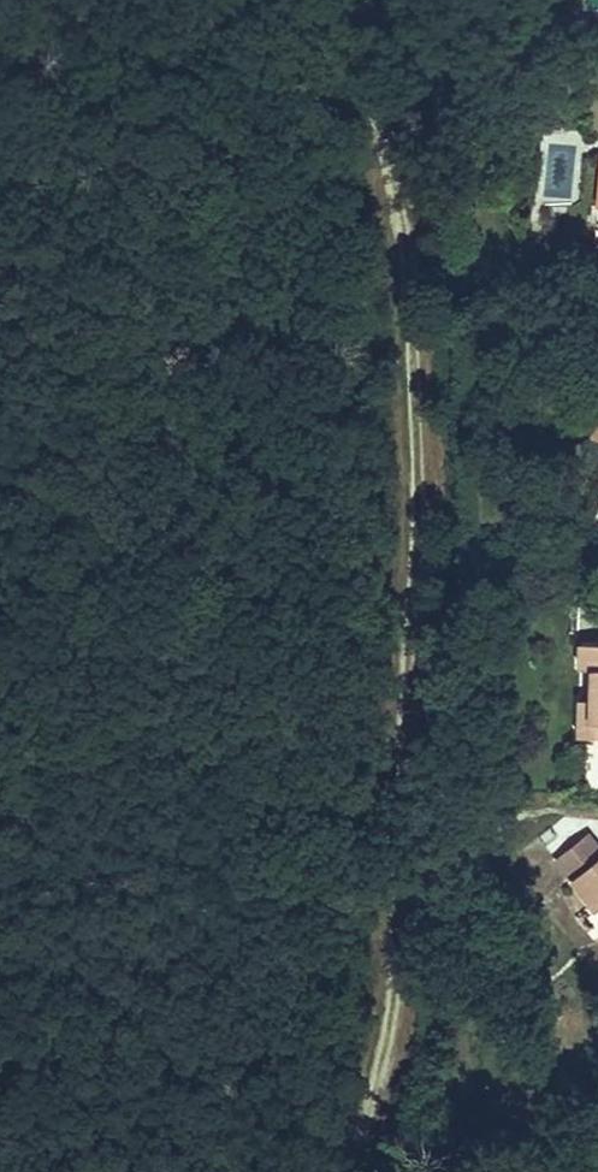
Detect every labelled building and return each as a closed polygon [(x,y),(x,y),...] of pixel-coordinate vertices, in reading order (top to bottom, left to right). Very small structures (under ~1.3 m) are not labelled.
[(588,649),(587,672),(597,673),(597,649),(588,649)] [(597,708),(585,707),(584,742),(597,743),(597,728),(597,708)] [(573,887),(596,918),(597,917),(597,867),(573,887)]
